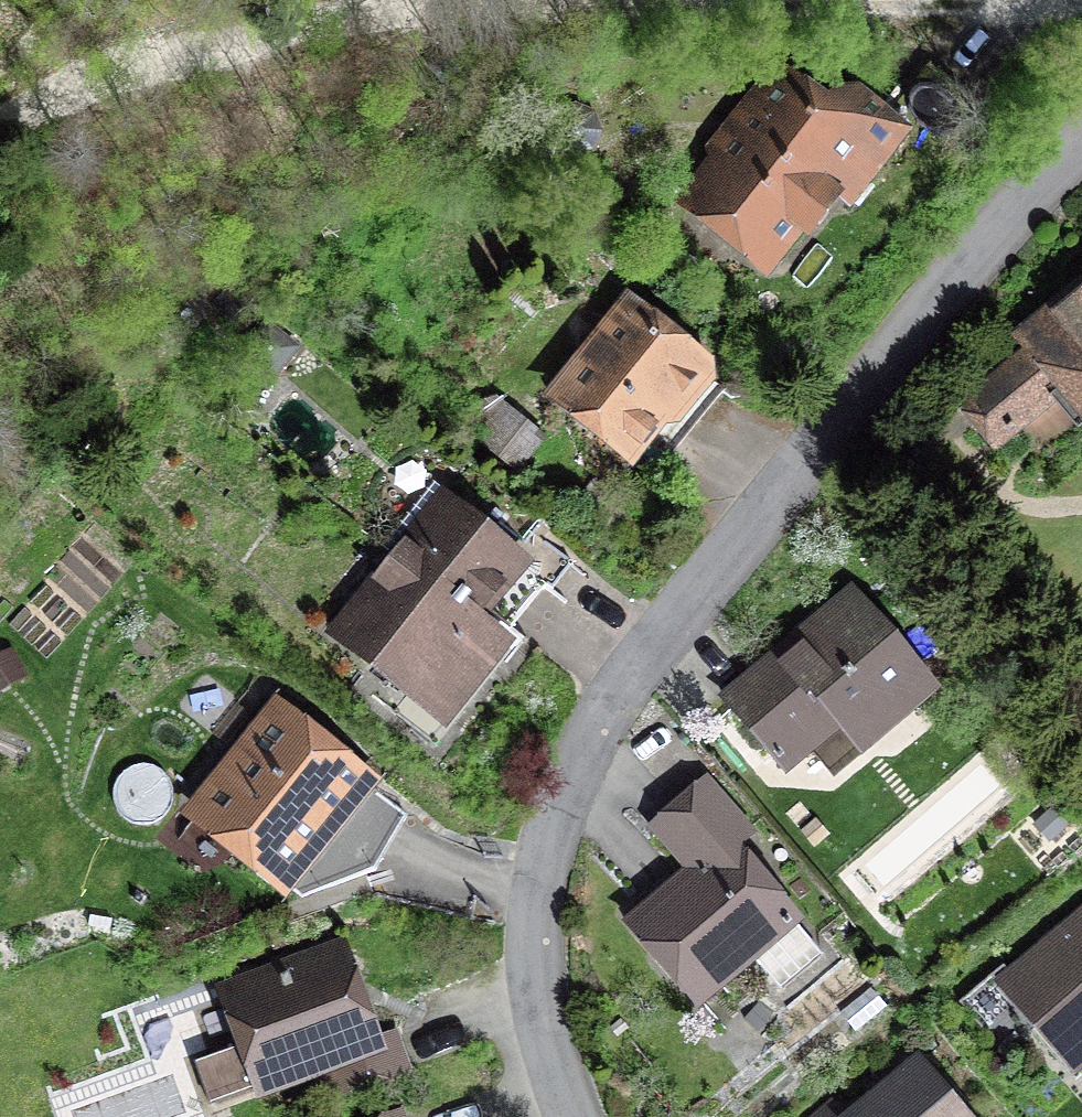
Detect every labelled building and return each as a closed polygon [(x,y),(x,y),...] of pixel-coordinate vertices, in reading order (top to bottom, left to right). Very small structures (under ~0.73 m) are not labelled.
[(839,202),(848,210),(915,130),(889,110),(861,87),(829,90),(795,76),(760,108),(739,104),(704,148),(709,169),(677,210),(764,282),(801,237),(811,243),(839,202)] [(1006,336),(1009,341),(945,393),(994,453),(1058,401),(1081,431),(1081,275),(1006,336)] [(627,291),(540,399),(631,472),(670,424),(678,431),(727,370),(627,291)] [(291,350),(265,329),(243,355),(261,369),(276,368),(291,350)] [(514,474),(546,435),(493,392),(476,402),(457,427),(514,474)] [(489,622),(536,563),(434,483),(400,526),(408,532),(324,636),(447,734),(518,645),(489,622)] [(949,688),(857,579),(716,697),(786,779),(812,757),(833,781),(859,759),(861,761),(949,688)] [(27,679),(12,649),(0,655),(0,692),(27,679)] [(220,853),(284,901),(293,892),(299,898),(376,871),(410,816),(378,787),(383,780),(276,697),(178,814),(190,824),(187,833),(216,858),(220,853)] [(744,848),(759,834),(708,774),(645,828),(681,870),(619,923),(697,1015),(756,965),(778,992),(823,954),(799,926),(806,921),(744,848)] [(1052,805),(1031,825),(1050,845),(1071,825),(1052,805)] [(815,849),(829,835),(814,819),(799,832),(815,849)] [(810,890),(800,877),(789,887),(799,899),(810,890)] [(990,984),(1075,1083),(1081,1077),(1081,906),(990,984)] [(415,1070),(400,1027),(380,1034),(347,938),(213,983),(236,1050),(195,1064),(210,1107),(251,1093),(255,1104),(329,1078),(336,1097),(415,1070)] [(887,1008),(871,988),(839,1013),(856,1033),(887,1008)] [(161,1055),(154,1028),(133,1033),(139,1060),(161,1055)] [(921,1051),(845,1113),(831,1096),(805,1116),(976,1116),(921,1051)] [(404,1107),(375,1116),(408,1116),(404,1107)]
